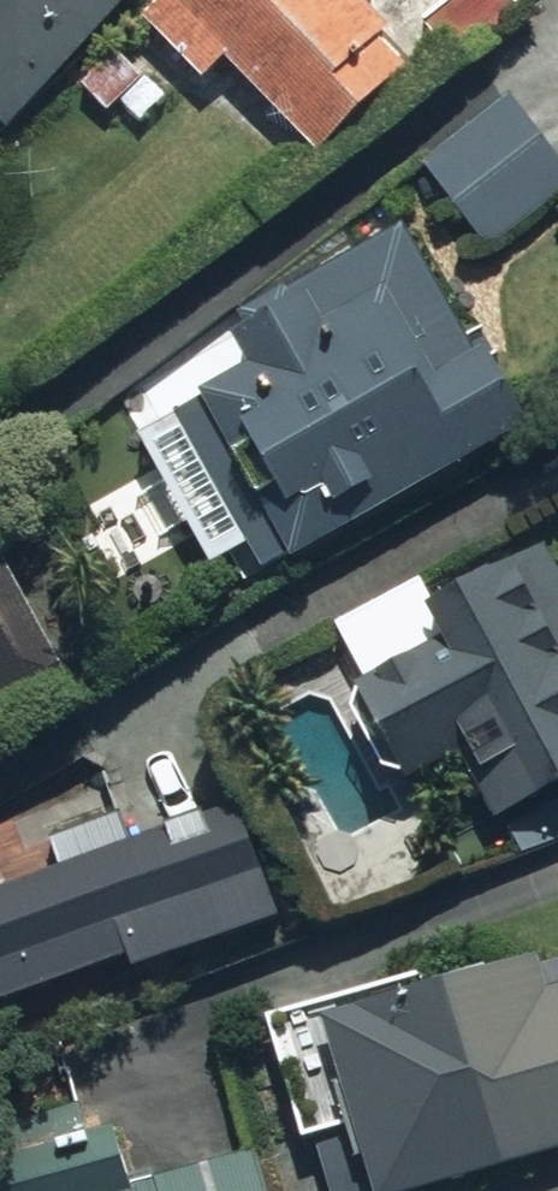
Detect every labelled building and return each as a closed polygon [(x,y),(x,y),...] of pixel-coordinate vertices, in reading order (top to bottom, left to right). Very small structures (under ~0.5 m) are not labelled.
[(10,127),(134,0),(0,0),(0,117),(10,127)] [(146,21),(204,84),(232,57),(319,151),(419,58),(366,0),(169,0),(146,21)] [(427,30),(468,78),(536,20),(519,0),(463,0),(427,30)] [(428,166),(490,252),(557,203),(557,150),(521,99),(428,166)] [(534,423),(415,221),(224,323),(249,365),(198,394),(297,562),(534,423)] [(71,665),(0,541),(0,706),(71,665)] [(542,542),(437,595),(423,572),(339,620),(374,680),(358,689),(415,789),(458,764),(498,833),(557,798),(557,570),(542,542)] [(8,1000),(142,948),(132,923),(177,905),(135,796),(0,849),(0,980),(8,1000)] [(358,1124),(381,1190),(447,1190),(557,1153),(557,954),(441,994),(432,968),(267,1024),(307,1141),(358,1124)] [(93,1112),(0,1133),(0,1190),(159,1190),(156,1175),(135,1180),(124,1130),(98,1135),(93,1112)]
